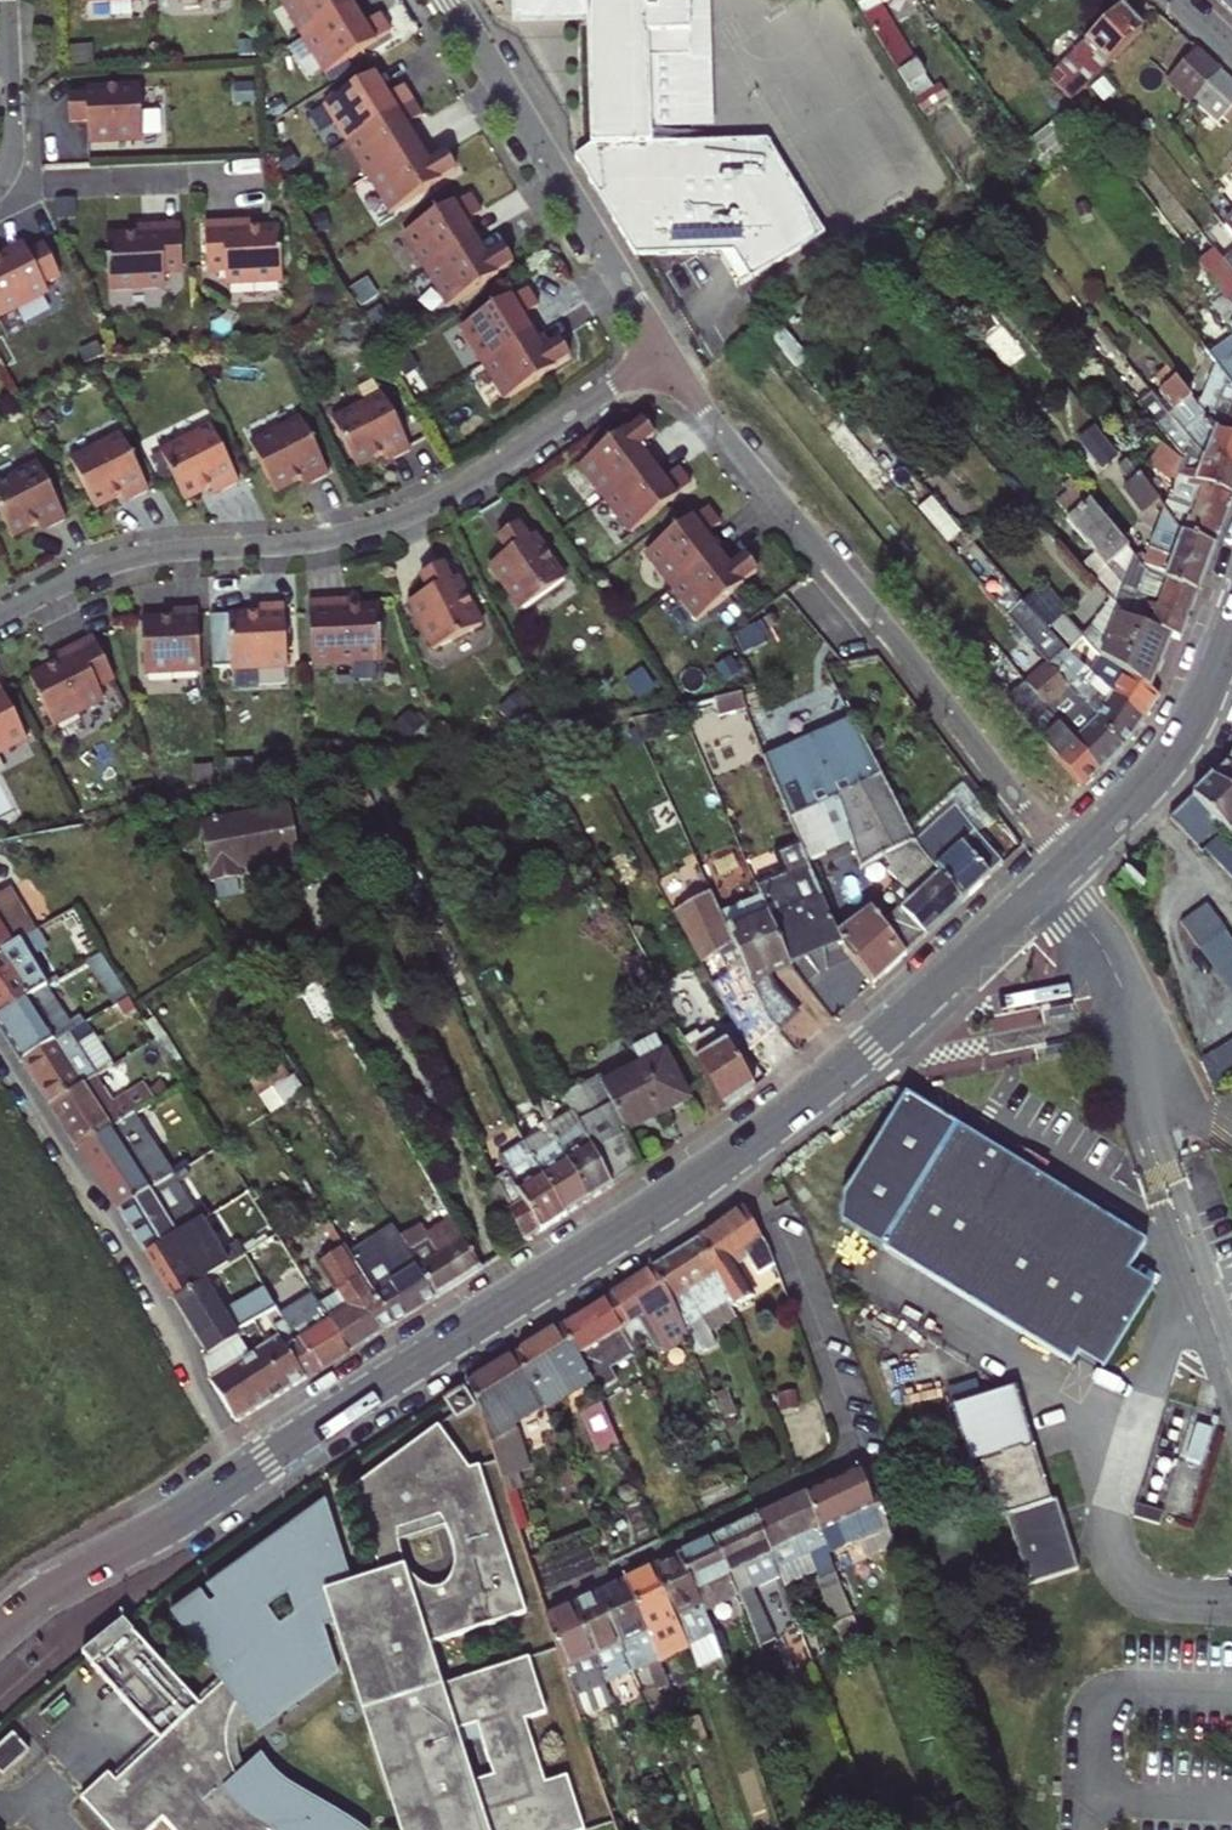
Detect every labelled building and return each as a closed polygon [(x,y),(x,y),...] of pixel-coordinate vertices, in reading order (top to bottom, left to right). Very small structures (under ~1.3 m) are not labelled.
[(304,39),(354,8),(349,0),(286,0),(281,3),(304,39)] [(524,14),(540,13),(540,0),(524,0),(524,14)] [(540,13),(587,12),(591,146),(575,158),(636,256),(722,254),(734,253),(751,281),(834,229),(777,135),(662,139),(661,125),(659,54),(701,52),(699,0),(540,0),(540,13)] [(661,125),(725,123),(719,0),(699,0),(701,52),(659,54),(661,125)] [(898,72),(915,62),(877,0),(855,0),(898,72)] [(1112,13),(1120,6),(1126,0),(1098,0),(1112,13)] [(1120,6),(1112,13),(1049,75),(1070,99),(1142,29),(1120,6)] [(354,8),(304,39),(326,75),(391,33),(381,16),(365,25),(354,8)] [(1189,54),(1164,81),(1173,92),(1179,97),(1206,69),(1189,54)] [(1179,97),(1187,105),(1211,126),(1231,103),(1231,93),(1206,69),(1179,97)] [(325,106),(347,142),(414,101),(404,87),(388,97),(375,75),(325,106)] [(156,83),(102,86),(103,93),(85,94),(86,119),(104,118),(105,140),(159,137),(156,83)] [(414,101),(347,142),(369,178),(419,147),(406,126),(423,116),(414,101)] [(419,147),(369,178),(391,214),(453,174),(442,156),(429,164),(419,147)] [(404,235),(426,271),(481,238),(470,220),(482,214),(471,196),(404,235)] [(243,221),(205,223),(207,272),(226,271),(226,285),(283,282),(280,228),(251,229),(243,230),(243,221)] [(251,221),(243,221),(243,230),(251,229),(251,221)] [(1217,250),(1196,223),(1186,231),(1231,290),(1231,268),(1217,250)] [(106,237),(109,291),(165,288),(165,274),(183,273),(181,224),(143,226),(143,235),(135,235),(106,237)] [(143,226),(135,227),(135,235),(143,235),(143,226)] [(481,238),(426,271),(448,307),(513,265),(503,248),(491,255),(481,238)] [(26,244),(19,248),(23,255),(30,252),(26,244)] [(1217,250),(1231,268),(1231,252),(1226,244),(1217,250)] [(0,257),(0,317),(43,295),(39,287),(55,279),(39,247),(30,252),(23,255),(19,248),(0,257)] [(734,253),(722,254),(742,286),(751,281),(734,253)] [(235,285),(235,294),(281,292),(280,283),(235,285)] [(539,307),(528,290),(500,307),(461,328),(483,365),(538,331),(527,314),(539,307)] [(1226,297),(1224,294),(1213,304),(1228,325),(1231,330),(1231,304),(1226,297)] [(1228,325),(1223,330),(1231,340),(1231,339),(1231,330),(1228,325)] [(505,401),(570,359),(560,341),(548,348),(538,331),(483,365),(505,401)] [(1231,340),(1227,353),(1217,340),(1205,348),(1215,361),(1231,383),(1231,339),(1231,340)] [(1215,361),(1197,406),(1216,430),(1231,436),(1231,383),(1215,361)] [(1197,406),(1166,366),(1157,374),(1165,387),(1160,391),(1164,396),(1173,409),(1169,413),(1206,459),(1231,468),(1231,436),(1216,430),(1197,406)] [(1182,458),(1202,484),(1231,495),(1231,468),(1206,459),(1169,413),(1151,390),(1137,401),(1182,458)] [(383,394),(332,420),(357,468),(383,454),(390,451),(394,458),(412,449),(383,394)] [(1164,396),(1159,401),(1169,413),(1173,409),(1164,396)] [(301,419),(250,444),(275,493),(301,480),(308,476),(312,484),(329,475),(301,419)] [(580,466),(606,500),(650,466),(638,450),(656,437),(643,421),(580,466)] [(210,426),(160,452),(184,500),(210,487),(217,484),(221,491),(238,483),(210,426)] [(1096,427),(1077,442),(1101,471),(1119,457),(1096,427)] [(120,434),(70,460),(95,508),(121,495),(128,491),(132,499),(149,490),(120,434)] [(1173,482),(1182,458),(1161,444),(1148,464),(1173,482)] [(390,451),(383,454),(387,462),(394,458),(390,451)] [(1164,509),(1179,533),(1214,545),(1231,497),(1231,495),(1202,484),(1182,458),(1173,482),(1164,509)] [(1142,513),(1159,500),(1127,461),(1119,467),(1129,483),(1123,488),(1142,513)] [(0,482),(0,514),(12,537),(38,524),(45,520),(49,528),(66,519),(38,463),(0,482)] [(650,466),(606,500),(632,534),(692,485),(680,469),(663,482),(650,466)] [(308,476),(301,480),(304,487),(312,484),(308,476)] [(217,484),(210,487),(214,495),(221,491),(217,484)] [(1151,574),(1141,562),(1077,484),(1055,502),(1094,553),(1081,565),(1114,600),(1121,607),(1119,614),(1170,633),(1180,636),(1197,591),(1151,574)] [(125,503),(132,499),(128,491),(121,495),(125,503)] [(646,553),(672,587),(717,553),(704,537),(722,524),(709,508),(646,553)] [(1179,533),(1164,509),(1150,550),(1147,549),(1141,562),(1151,574),(1197,591),(1214,545),(1179,533)] [(45,520),(38,524),(42,531),(49,528),(45,520)] [(490,567),(521,612),(565,580),(534,536),(528,540),(517,525),(498,540),(508,554),(490,567)] [(717,553),(672,587),(698,621),(759,572),(746,556),(729,569),(717,553)] [(409,603),(434,652),(482,627),(458,579),(451,582),(443,566),(421,577),(430,593),(409,603)] [(1107,642),(1119,614),(1121,607),(1114,600),(1090,625),(1107,642)] [(312,665),(382,662),(379,607),(350,609),(342,609),(342,601),(309,603),(312,665)] [(350,601),(342,601),(342,609),(350,609),(350,601)] [(288,668),(285,605),(265,606),(266,614),(258,614),(229,616),(231,671),(288,668)] [(266,614),(265,606),(257,606),(258,614),(266,614)] [(201,674),(198,611),(179,612),(179,620),(171,620),(142,622),(145,677),(201,674)] [(179,620),(179,612),(171,612),(171,620),(179,620)] [(1170,633),(1119,614),(1107,642),(1090,625),(1081,635),(1098,655),(1149,687),(1170,633)] [(1098,655),(1081,635),(1068,649),(1111,698),(1141,720),(1159,693),(1149,687),(1098,655)] [(114,680),(92,636),(59,653),(63,661),(56,664),(30,677),(54,726),(104,701),(98,688),(114,680)] [(1110,711),(1134,730),(1141,720),(1111,698),(1068,649),(1065,646),(1058,652),(1061,655),(1110,711)] [(63,661),(59,653),(52,656),(56,664),(63,661)] [(1110,711),(1061,655),(1048,665),(1122,747),(1134,730),(1110,711)] [(1122,747),(1048,665),(1025,684),(1055,724),(1099,769),(1122,747)] [(1025,684),(1006,699),(1082,786),(1099,769),(1055,724),(1025,684)] [(0,687),(0,754),(27,741),(0,687)] [(767,689),(739,699),(746,715),(762,707),(765,712),(775,707),(767,689)] [(913,844),(853,719),(763,758),(798,843),(807,864),(824,856),(807,814),(836,802),(851,845),(860,870),(888,856),(894,863),(889,868),(894,873),(904,863),(926,887),(916,897),(881,928),(906,956),(961,902),(921,856),(913,844)] [(1214,778),(1231,788),(1231,761),(1214,778)] [(1214,778),(1194,797),(1220,823),(1231,836),(1231,788),(1214,778)] [(1194,797),(1170,820),(1195,847),(1220,823),(1194,797)] [(807,814),(824,856),(851,845),(836,802),(807,814)] [(948,831),(921,856),(961,902),(1002,863),(954,807),(939,820),(948,831)] [(200,826),(211,884),(235,880),(234,872),(272,865),(274,873),(302,868),(291,809),(200,826)] [(948,831),(939,820),(913,844),(921,856),(948,831)] [(1223,832),(1205,849),(1231,878),(1231,841),(1223,832)] [(836,936),(807,864),(798,843),(774,852),(783,872),(753,883),(758,894),(788,964),(839,944),(836,936)] [(904,863),(894,873),(916,897),(926,887),(904,863)] [(6,893),(0,897),(0,952),(15,942),(31,931),(6,893)] [(758,894),(717,911),(764,1017),(778,1032),(794,1017),(766,973),(788,964),(758,894)] [(710,897),(673,916),(700,967),(719,957),(730,979),(711,989),(747,1056),(778,1032),(764,1017),(762,1011),(717,911),(710,897)] [(1206,906),(1181,925),(1231,995),(1231,940),(1206,906)] [(836,936),(839,944),(843,953),(874,986),(906,956),(881,928),(867,913),(836,936)] [(15,942),(0,952),(0,1016),(43,987),(44,987),(15,942)] [(43,987),(0,1016),(0,1026),(23,1063),(52,1044),(65,1035),(72,1031),(59,1011),(78,999),(91,1019),(126,996),(97,952),(44,987),(43,987)] [(335,969),(314,981),(323,995),(343,984),(335,969)] [(314,1011),(327,1003),(323,995),(314,981),(301,989),(314,1011)] [(682,1043),(695,1036),(688,1024),(674,1031),(682,1043)] [(695,1036),(682,1043),(723,1110),(753,1088),(723,1043),(718,1046),(710,1034),(698,1041),(695,1036)] [(52,1044),(23,1063),(51,1106),(94,1078),(65,1035),(52,1044)] [(593,1078),(561,1096),(572,1118),(611,1187),(642,1167),(623,1133),(687,1101),(653,1039),(628,1051),(636,1066),(597,1085),(593,1078)] [(1200,1061),(1217,1090),(1231,1080),(1231,1041),(1200,1061)] [(260,1056),(241,1067),(260,1098),(279,1087),(260,1056)] [(111,1104),(94,1078),(51,1106),(79,1150),(110,1130),(120,1123),(136,1113),(138,1111),(127,1093),(111,1104)] [(141,1084),(127,1093),(138,1111),(153,1101),(141,1084)] [(1138,1240),(1032,1176),(1003,1158),(897,1094),(835,1195),(831,1222),(1067,1366),(1073,1355),(1096,1368),(1145,1286),(1120,1271),(1138,1240)] [(136,1113),(120,1123),(128,1135),(143,1125),(136,1113)] [(611,1187),(572,1118),(548,1132),(587,1201),(611,1187)] [(150,1135),(143,1125),(128,1135),(135,1145),(150,1135)] [(79,1150),(117,1210),(148,1190),(110,1130),(79,1150)] [(587,1201),(548,1132),(538,1138),(544,1149),(529,1158),(564,1216),(587,1201)] [(541,1231),(564,1216),(529,1158),(521,1144),(495,1159),(512,1208),(522,1202),(541,1231)] [(1011,1145),(1003,1158),(1032,1176),(1040,1163),(1011,1145)] [(200,1221),(169,1177),(148,1190),(117,1210),(146,1256),(180,1234),(189,1228),(200,1221)] [(499,1215),(510,1208),(495,1182),(484,1189),(499,1215)] [(512,1208),(511,1208),(524,1241),(541,1231),(522,1202),(512,1208)] [(760,1239),(742,1208),(697,1240),(734,1308),(755,1294),(737,1269),(730,1260),(760,1239)] [(216,1229),(208,1216),(200,1221),(189,1228),(197,1241),(216,1229)] [(416,1231),(400,1241),(435,1297),(479,1269),(450,1219),(420,1239),(416,1231)] [(390,1224),(346,1251),(391,1324),(435,1297),(400,1241),(390,1224)] [(189,1228),(180,1234),(193,1256),(202,1250),(197,1241),(189,1228)] [(208,1279),(193,1256),(180,1234),(146,1256),(145,1257),(174,1302),(204,1282),(208,1279)] [(765,1248),(760,1239),(730,1260),(737,1269),(765,1248)] [(734,1308),(697,1240),(653,1268),(684,1325),(694,1350),(715,1343),(710,1329),(739,1317),(734,1308)] [(391,1324),(346,1251),(343,1246),(314,1264),(332,1293),(318,1303),(348,1351),(391,1324)] [(666,1336),(684,1325),(653,1268),(606,1296),(625,1327),(649,1311),(666,1336)] [(174,1302),(208,1356),(237,1339),(233,1333),(240,1328),(246,1325),(253,1320),(264,1313),(260,1306),(275,1298),(267,1285),(223,1312),(204,1282),(174,1302)] [(635,1350),(625,1327),(606,1296),(559,1326),(587,1379),(592,1391),(608,1381),(602,1371),(635,1350)] [(260,1306),(264,1313),(279,1304),(275,1298),(260,1306)] [(318,1369),(348,1351),(318,1303),(315,1298),(286,1316),(292,1325),(300,1339),(318,1369)] [(246,1325),(261,1349),(268,1345),(253,1320),(246,1325)] [(300,1339),(292,1325),(278,1334),(280,1337),(287,1348),(300,1339)] [(587,1379),(559,1326),(514,1354),(533,1385),(542,1408),(587,1379)] [(233,1333),(237,1339),(244,1335),(240,1328),(233,1333)] [(268,1345),(261,1349),(286,1390),(305,1378),(287,1348),(280,1337),(268,1345)] [(286,1390),(261,1349),(248,1357),(237,1339),(208,1356),(205,1358),(212,1380),(208,1382),(234,1422),(286,1390)] [(300,1339),(287,1348),(305,1378),(318,1369),(300,1339)] [(502,1404),(533,1385),(514,1354),(467,1383),(475,1407),(488,1445),(513,1430),(502,1404)] [(461,1388),(441,1401),(454,1421),(475,1407),(461,1388)] [(966,1415),(980,1462),(1001,1455),(1000,1451),(1019,1445),(1020,1449),(1032,1446),(1017,1398),(966,1415)] [(1205,1462),(1214,1426),(1197,1422),(1188,1458),(1205,1462)] [(352,1487),(379,1573),(351,1581),(326,1503),(207,1590),(213,1599),(208,1604),(201,1594),(172,1616),(221,1685),(199,1704),(123,1628),(82,1659),(159,1740),(115,1782),(107,1773),(80,1798),(110,1829),(150,1829),(161,1820),(170,1829),(364,1829),(278,1777),(260,1754),(234,1776),(227,1758),(225,1737),(234,1703),(257,1734),(337,1674),(323,1628),(331,1625),(396,1829),(583,1829),(566,1776),(546,1783),(526,1721),(546,1714),(529,1656),(441,1685),(429,1646),(526,1615),(478,1465),(469,1468),(438,1425),(352,1487)] [(1075,1570),(1032,1446),(1020,1449),(1019,1445),(1000,1451),(1001,1455),(980,1462),(996,1514),(1004,1512),(1027,1585),(1075,1570)] [(892,1547),(886,1528),(876,1501),(870,1504),(858,1472),(804,1497),(828,1554),(855,1542),(864,1560),(892,1547)] [(828,1554),(804,1497),(755,1520),(770,1551),(772,1555),(776,1566),(807,1553),(833,1620),(850,1614),(828,1554)] [(1157,1521),(1161,1510),(1133,1502),(1130,1513),(1157,1521)] [(755,1520),(711,1540),(738,1596),(746,1613),(758,1648),(776,1641),(746,1567),(772,1555),(770,1551),(755,1520)] [(711,1540),(678,1555),(704,1611),(738,1596),(711,1540)] [(704,1611),(678,1555),(650,1568),(685,1644),(713,1634),(704,1611)] [(685,1644),(650,1568),(623,1580),(645,1629),(665,1621),(676,1646),(685,1644)] [(657,1655),(645,1629),(623,1580),(596,1593),(631,1669),(657,1655)] [(631,1669),(596,1593),(570,1604),(604,1680),(631,1669)] [(570,1604),(545,1616),(571,1698),(604,1680),(570,1604)] [(814,1666),(803,1639),(788,1644),(799,1672),(814,1666)] [(2,1776),(28,1752),(12,1734),(0,1744),(0,1774),(2,1776)]
